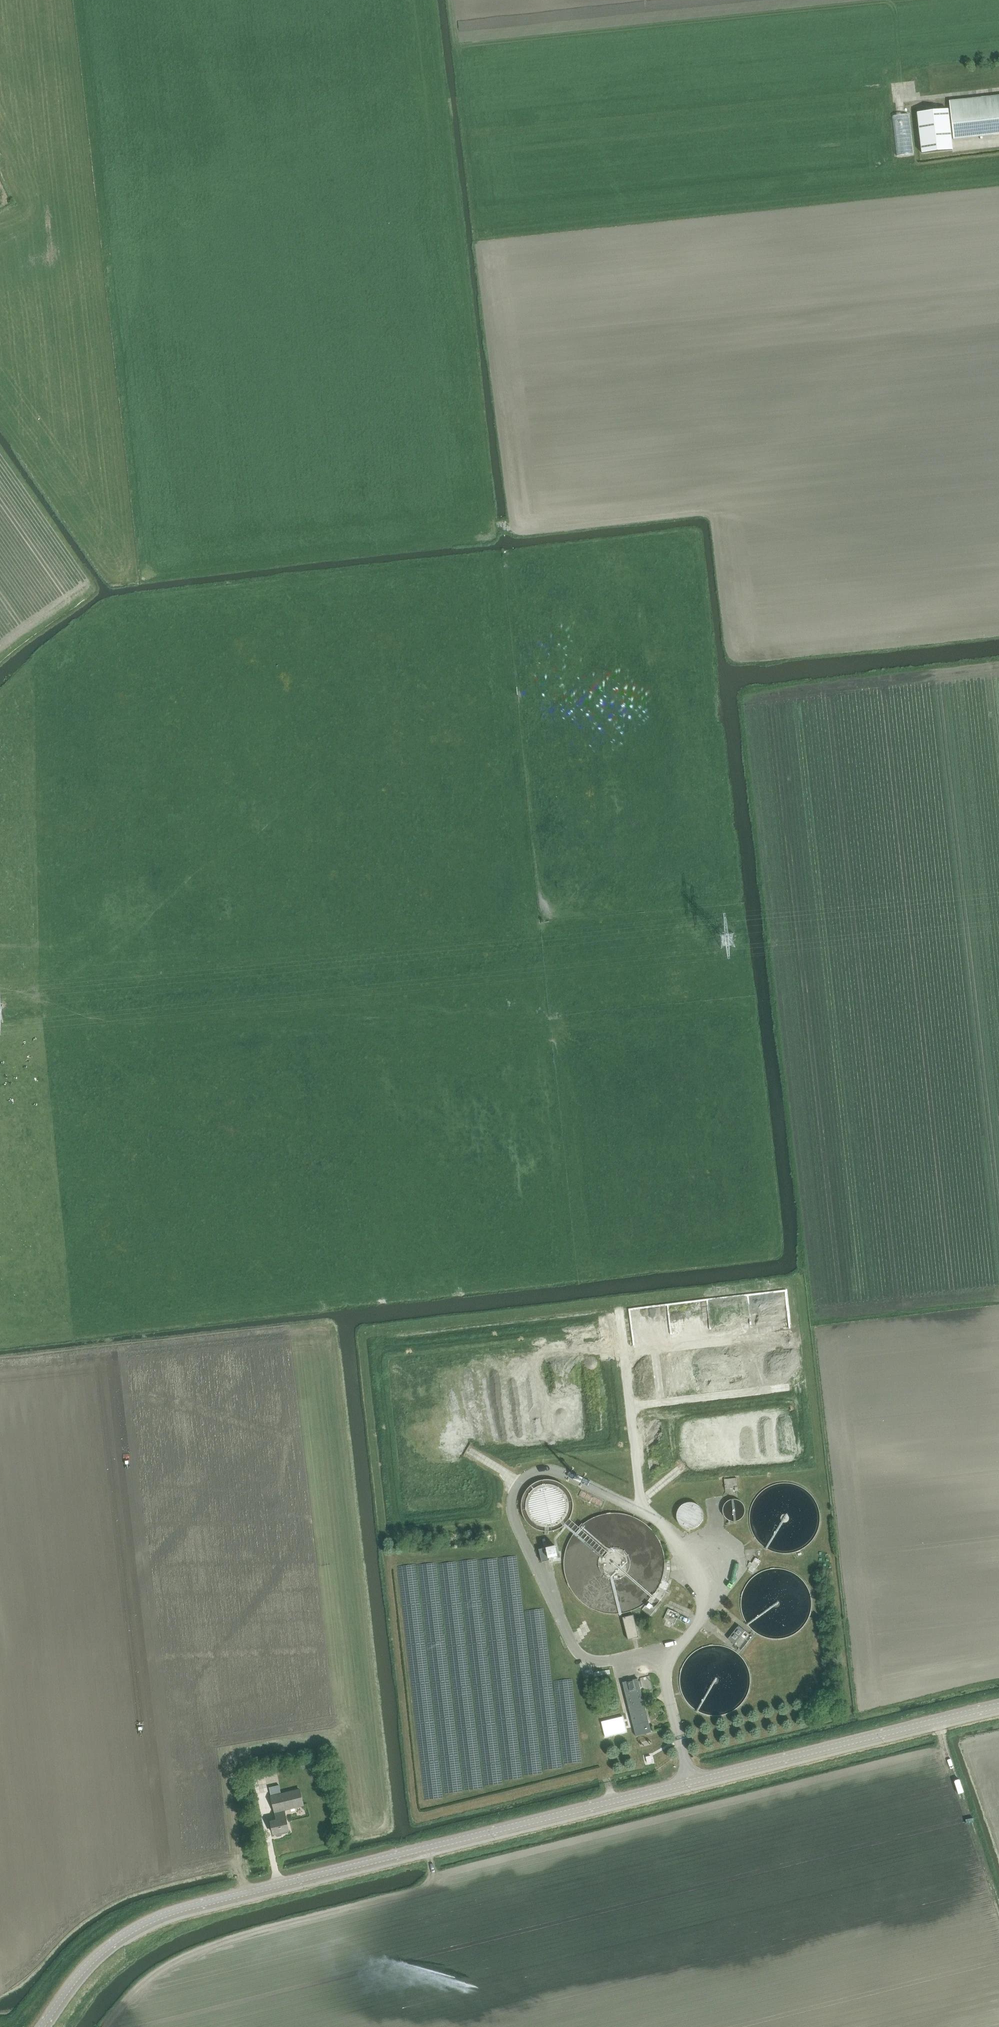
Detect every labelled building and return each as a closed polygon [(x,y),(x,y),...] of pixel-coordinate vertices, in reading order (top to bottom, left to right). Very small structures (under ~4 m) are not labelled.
[(954,139),(998,134),(998,96),(949,102),(954,139)] [(930,112),(918,113),(922,153),(953,150),(952,148),(948,110),(930,112)] [(786,1343),(786,1351),(716,1354),(717,1359),(722,1358),(723,1365),(728,1365),(728,1374),(743,1374),(742,1368),(754,1368),(754,1363),(764,1363),(785,1362),(785,1355),(791,1355),(791,1343),(786,1343)] [(741,1471),(729,1471),(729,1480),(741,1480),(741,1471)] [(562,1486),(557,1483),(551,1482),(545,1481),(539,1482),(534,1484),(529,1488),(525,1492),(522,1498),(521,1504),(521,1510),(522,1516),(525,1521),(528,1526),(533,1529),(539,1532),(545,1533),(550,1533),(555,1532),(560,1530),(564,1527),(567,1523),(570,1518),(572,1513),(573,1508),(572,1503),(571,1498),(569,1493),(566,1489),(562,1486)] [(700,1518),(700,1515),(700,1512),(699,1509),(697,1507),(694,1505),(691,1503),(688,1503),(685,1503),(682,1504),(679,1505),(677,1508),(675,1510),(675,1513),(675,1517),(675,1520),(676,1522),(678,1524),(680,1526),(682,1527),(684,1528),(687,1528),(690,1528),(692,1527),(694,1526),(696,1525),(698,1523),(699,1520),(700,1518)] [(539,1550),(542,1561),(542,1562),(558,1559),(556,1546),(539,1550)] [(680,1618),(682,1604),(671,1603),(669,1617),(680,1618)] [(639,1637),(633,1615),(622,1617),(628,1639),(639,1637)] [(638,1680),(641,1691),(653,1688),(650,1675),(640,1678),(640,1679),(638,1680)] [(651,1732),(648,1721),(641,1691),(638,1680),(638,1678),(622,1682),(633,1725),(636,1736),(651,1732)] [(605,1737),(627,1732),(623,1716),(601,1721),(605,1737)] [(300,1789),(271,1796),(275,1813),(279,1812),(281,1819),(277,1820),(271,1822),(274,1834),(275,1834),(276,1835),(277,1836),(281,1835),(282,1833),(282,1832),(289,1831),(284,1810),(304,1805),(300,1789)]
